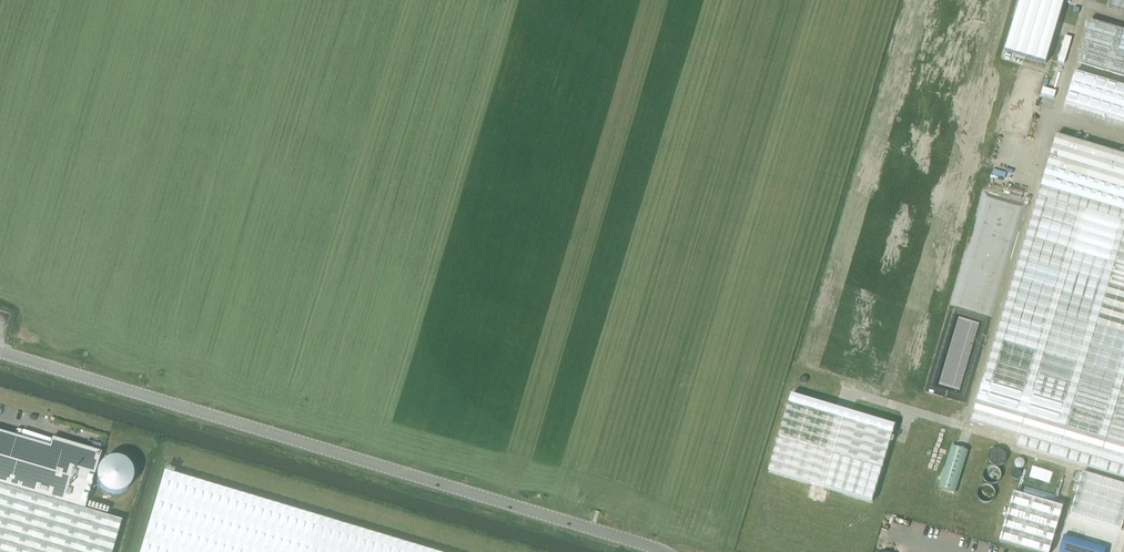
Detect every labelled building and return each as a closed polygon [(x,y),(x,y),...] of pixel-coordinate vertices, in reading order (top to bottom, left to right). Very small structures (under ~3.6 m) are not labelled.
[(1005,51),(1046,63),(1065,0),(1020,0),(1005,51)] [(1111,6),(1123,10),(1123,0),(1113,0),(1111,6)] [(1091,21),(1078,62),(1123,76),(1123,31),(1091,21)] [(1021,66),(1002,129),(1025,135),(1043,73),(1021,66)] [(1075,72),(1066,103),(1123,120),(1123,87),(1075,72)] [(1056,135),(971,422),(1020,436),(1017,446),(1123,478),(1123,156),(1056,135)] [(895,426),(792,394),(768,471),(872,503),(895,426)] [(84,510),(101,452),(52,438),(50,447),(0,432),(0,485),(84,510)] [(952,445),(939,488),(955,494),(969,451),(952,445)] [(164,472),(140,551),(432,551),(164,472)] [(1070,513),(1121,528),(1123,519),(1123,485),(1083,472),(1070,513)] [(0,485),(0,551),(112,551),(121,521),(84,510),(0,485)] [(999,540),(1038,551),(1049,551),(1063,507),(1014,492),(999,540)] [(1065,526),(1058,551),(1118,551),(1121,542),(1065,526)]
